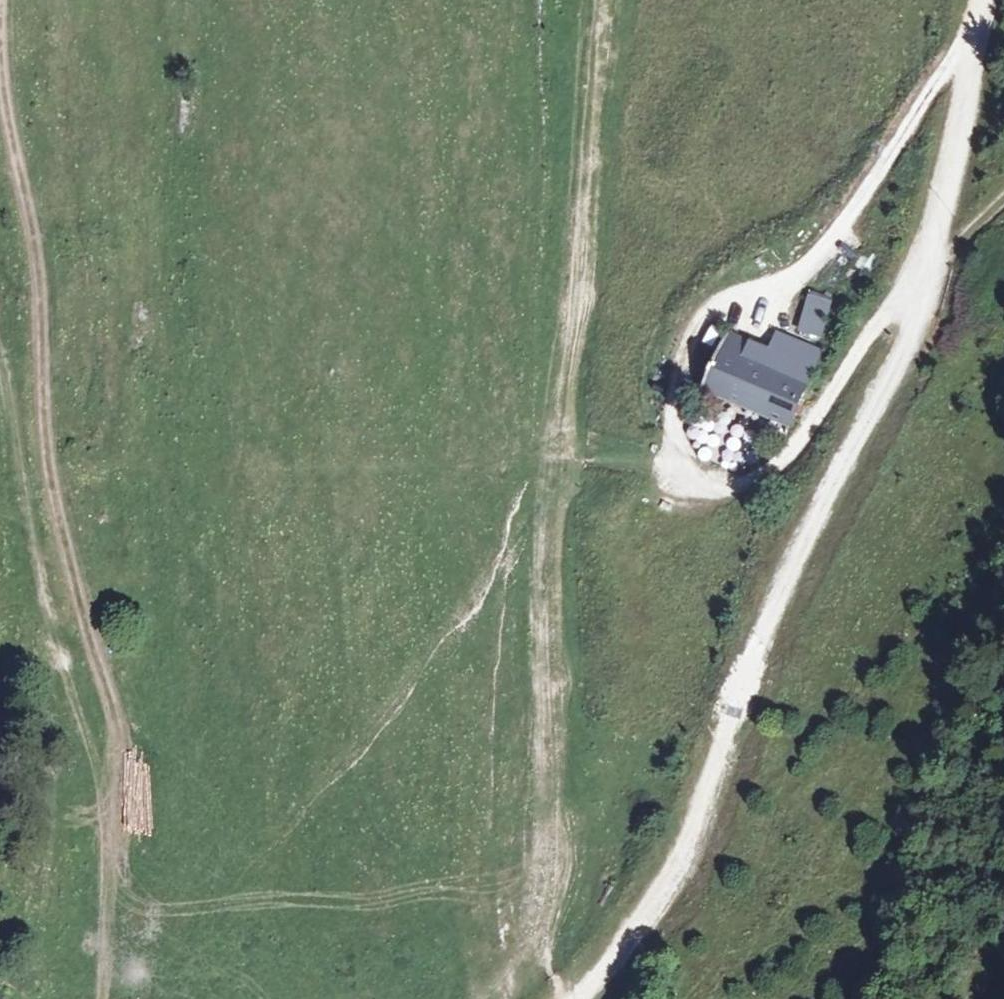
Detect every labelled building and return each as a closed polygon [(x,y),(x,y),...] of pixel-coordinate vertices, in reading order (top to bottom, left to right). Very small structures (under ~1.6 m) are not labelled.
[(832,299),(808,291),(795,330),(820,339),(832,299)] [(712,320),(684,377),(790,428),(822,355),(786,339),(780,351),(712,320)]
